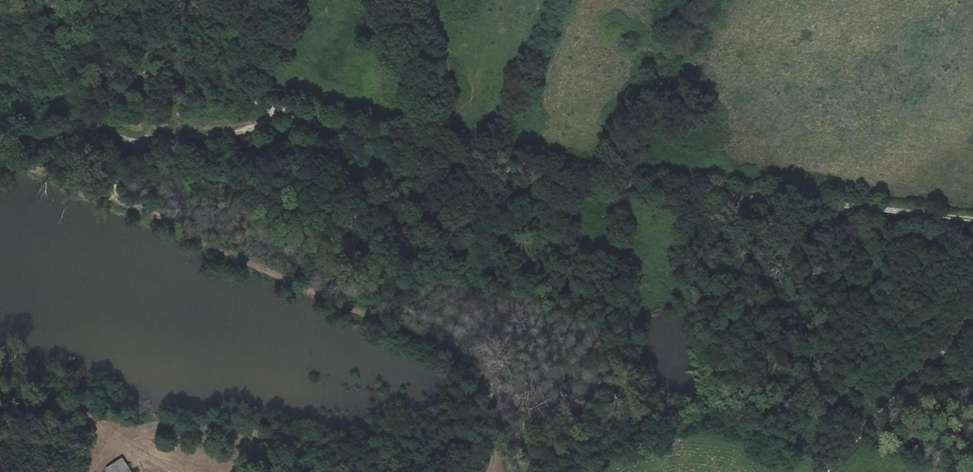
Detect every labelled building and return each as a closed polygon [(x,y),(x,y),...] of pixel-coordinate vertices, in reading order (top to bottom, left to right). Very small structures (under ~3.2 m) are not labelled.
[(107,469),(109,471),(132,471),(123,459),(107,469)]
